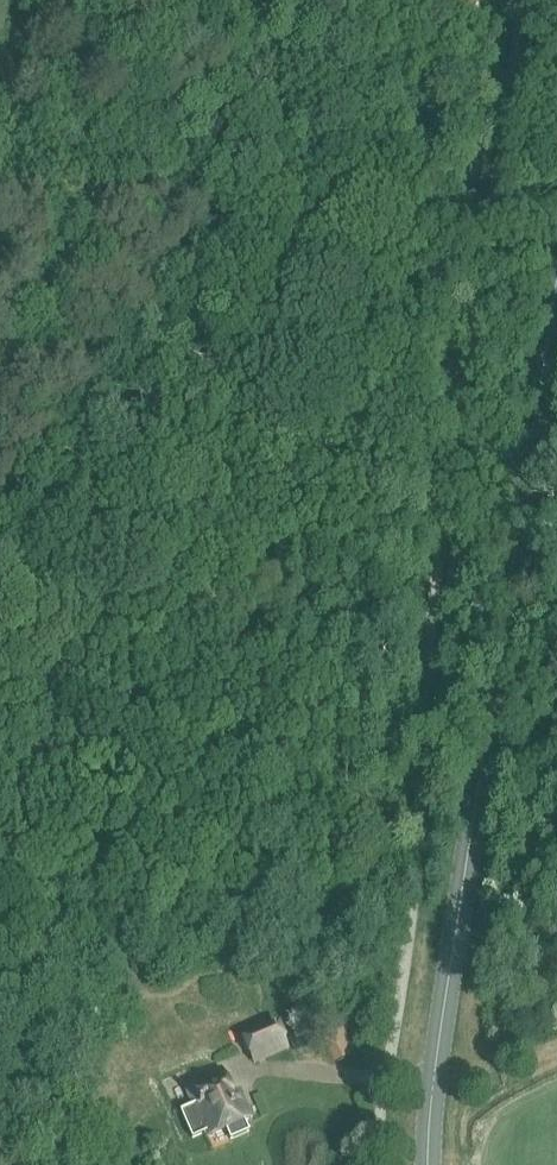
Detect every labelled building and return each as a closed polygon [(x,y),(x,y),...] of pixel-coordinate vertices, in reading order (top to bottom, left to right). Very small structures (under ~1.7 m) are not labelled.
[(240,1039),(247,1056),(249,1055),(253,1065),(288,1050),(283,1039),(286,1038),(279,1022),(240,1039)] [(321,1031),(333,1063),(355,1054),(343,1022),(321,1031)] [(236,1106),(226,1079),(222,1069),(190,1081),(198,1099),(193,1102),(178,1108),(193,1144),(226,1131),(230,1142),(248,1134),(244,1124),(251,1121),(243,1103),(236,1106)]
